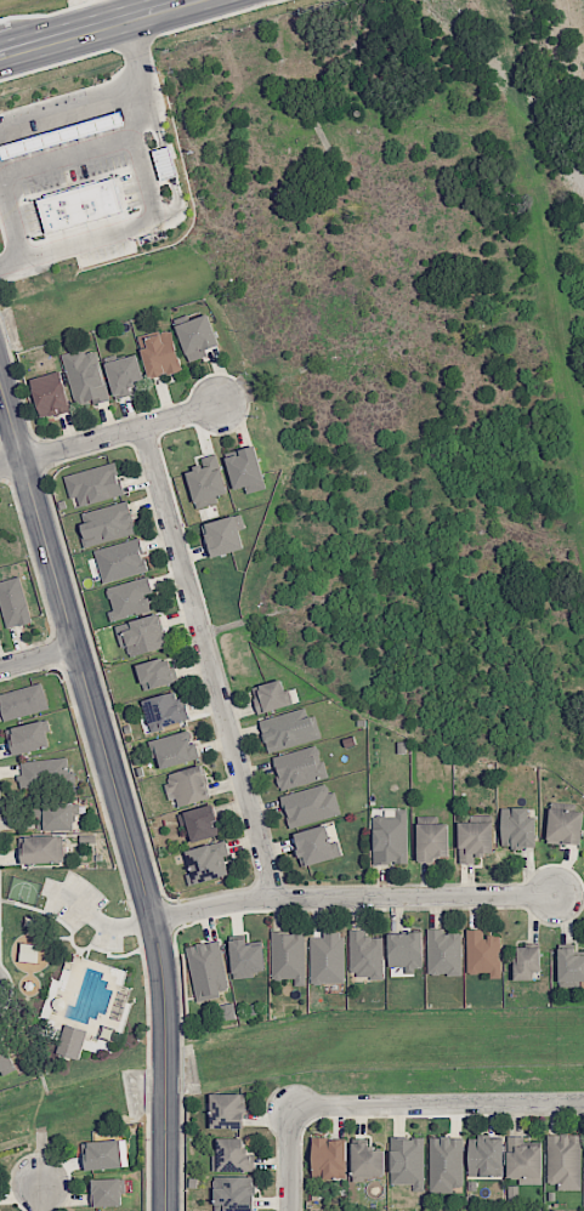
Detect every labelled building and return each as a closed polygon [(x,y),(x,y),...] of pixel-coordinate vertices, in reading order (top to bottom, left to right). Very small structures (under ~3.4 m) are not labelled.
[(0,146),(4,159),(32,152),(28,139),(0,146)] [(161,181),(177,176),(170,146),(153,151),(161,181)] [(40,191),(51,232),(138,209),(127,166),(40,191)] [(219,345),(208,314),(175,326),(189,362),(207,356),(205,350),(219,345)] [(149,379),(182,370),(171,330),(139,338),(149,379)] [(109,399),(96,350),(85,353),(84,348),(63,354),(77,407),(109,399)] [(144,381),(138,355),(105,362),(114,399),(132,395),(129,385),(144,381)] [(39,418),(70,413),(62,372),(31,378),(39,418)] [(225,452),(232,490),(246,487),(247,493),(265,489),(256,446),(225,452)] [(226,494),(217,453),(203,457),(205,466),(186,470),(195,508),(218,504),(216,496),(226,494)] [(70,499),(77,497),(79,506),(123,496),(115,463),(64,475),(70,499)] [(79,514),(89,547),(137,533),(128,500),(79,514)] [(209,556),(242,551),(237,517),(204,522),(209,556)] [(148,571),(139,538),(94,550),(103,583),(148,571)] [(7,629),(32,621),(19,576),(0,581),(0,605),(7,629)] [(152,611),(148,594),(153,593),(149,577),(106,587),(113,619),(152,611)] [(168,646),(159,613),(117,626),(126,659),(168,646)] [(174,683),(169,657),(137,664),(142,690),(174,683)] [(251,688),(258,714),(289,706),(281,679),(251,688)] [(49,709),(42,683),(0,694),(0,705),(4,721),(49,709)] [(179,690),(142,701),(151,732),(188,721),(179,690)] [(268,753),(321,737),(314,714),(308,716),(305,707),(258,721),(268,753)] [(7,727),(11,753),(49,748),(44,721),(7,727)] [(159,769),(199,758),(191,729),(151,741),(159,769)] [(327,778),(318,745),(272,757),(281,790),(327,778)] [(20,787),(71,785),(70,759),(19,761),(20,787)] [(164,775),(171,797),(175,796),(179,807),(210,798),(201,765),(164,775)] [(290,828),(340,813),(330,781),(280,797),(290,828)] [(74,803),(36,804),(37,830),(74,830),(74,803)] [(218,820),(213,803),(177,814),(181,826),(187,824),(192,843),(216,835),(212,822),(218,820)] [(535,847),(535,808),(501,808),(501,847),(535,847)] [(546,842),(580,846),(583,812),(550,808),(546,842)] [(373,863),(407,864),(408,809),(395,809),(395,816),(374,816),(373,863)] [(458,822),(459,863),(475,863),(475,855),(493,854),(493,822),(458,822)] [(449,859),(448,823),(416,823),(417,860),(449,859)] [(21,863),(59,863),(59,835),(20,836),(21,863)] [(226,876),(222,860),(230,858),(225,840),(186,850),(192,873),(185,874),(189,886),(226,876)] [(383,977),(383,937),(365,937),(366,929),(349,929),(349,976),(383,977)] [(462,975),(461,933),(443,934),(443,929),(427,929),(428,976),(462,975)] [(501,979),(500,936),(483,936),(482,929),(466,929),(466,974),(489,973),(489,979),(501,979)] [(305,985),(304,931),(271,932),(272,979),(294,979),(294,986),(305,985)] [(343,931),(322,932),(323,937),(310,937),(311,983),(345,983),(343,931)] [(388,933),(388,973),(420,973),(421,933),(388,933)] [(245,943),(245,939),(230,940),(232,978),(254,977),(254,971),(264,970),(263,943),(245,943)] [(186,946),(196,999),(230,992),(219,940),(186,946)] [(541,947),(516,947),(515,980),(533,980),(533,971),(540,971),(541,947)] [(575,956),(575,947),(558,948),(559,987),(580,986),(580,981),(583,981),(583,956),(575,956)] [(218,1006),(220,1021),(236,1018),(233,1003),(218,1006)] [(88,1031),(66,1024),(57,1053),(78,1060),(88,1031)] [(14,1067),(2,1038),(0,1039),(0,1073),(14,1067)] [(244,1128),(244,1094),(212,1094),(212,1128),(244,1128)] [(581,1134),(547,1134),(547,1184),(557,1184),(557,1190),(580,1190),(581,1134)] [(542,1146),(524,1146),(524,1136),(507,1136),(507,1178),(518,1179),(518,1184),(542,1184),(542,1146)] [(424,1137),(390,1137),(391,1184),(413,1184),(413,1191),(425,1191),(424,1137)] [(463,1137),(430,1137),(429,1193),(453,1193),(453,1187),(463,1187),(463,1137)] [(503,1137),(469,1137),(468,1177),(502,1177),(503,1137)] [(213,1172),(254,1171),(254,1156),(245,1156),(245,1138),(220,1138),(220,1149),(212,1149),(213,1172)] [(346,1139),(313,1138),(312,1178),(336,1179),(336,1169),(346,1170),(346,1139)] [(126,1139),(83,1143),(85,1170),(128,1167),(126,1139)] [(352,1178),(384,1179),(385,1143),(352,1143),(352,1178)] [(214,1177),(214,1210),(253,1210),(255,1210),(254,1176),(214,1177)] [(121,1178),(91,1179),(92,1207),(122,1206),(121,1178)]
